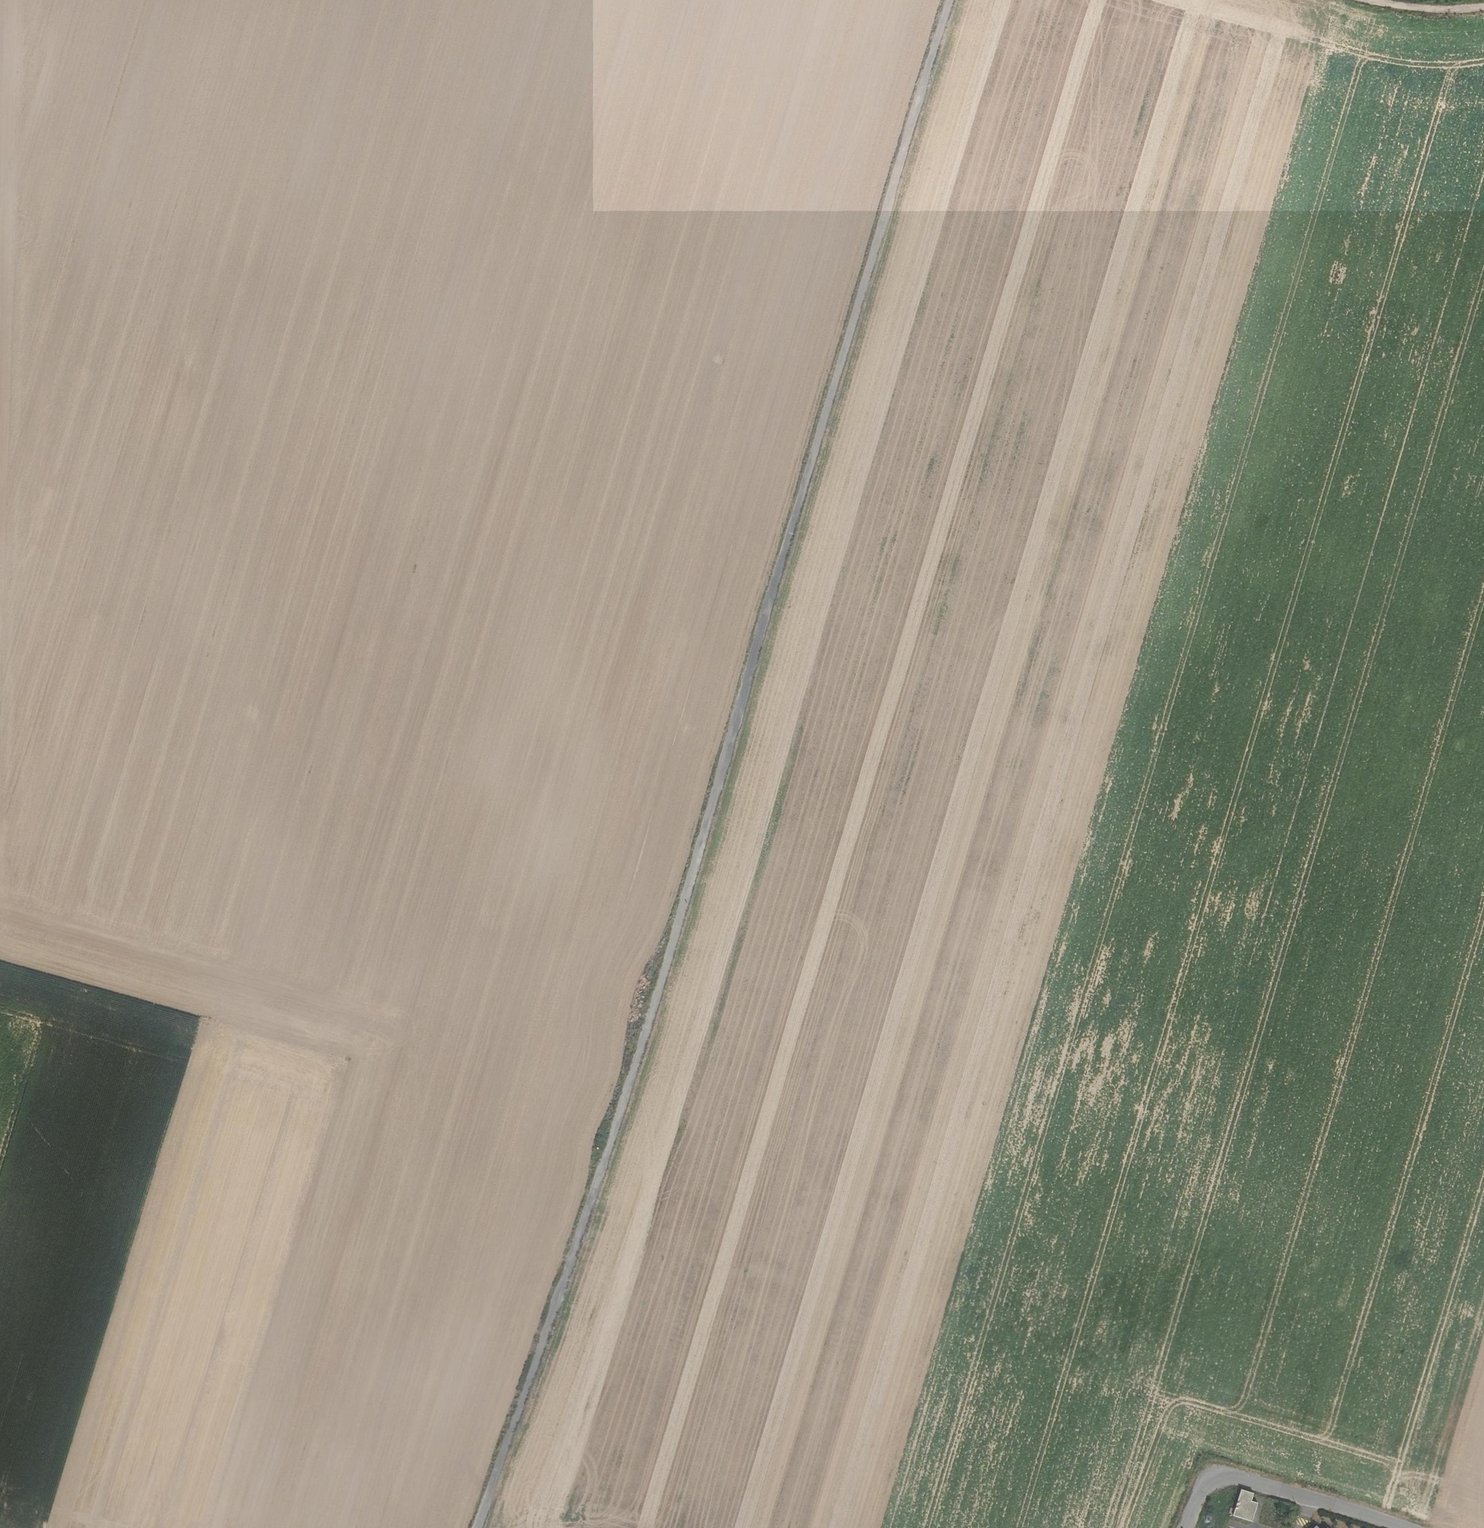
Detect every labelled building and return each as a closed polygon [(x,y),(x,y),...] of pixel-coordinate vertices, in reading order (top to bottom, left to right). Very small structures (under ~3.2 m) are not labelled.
[(1253,1494),(1242,1490),(1234,1515),(1251,1520),(1256,1504),(1251,1502),(1253,1494)]
